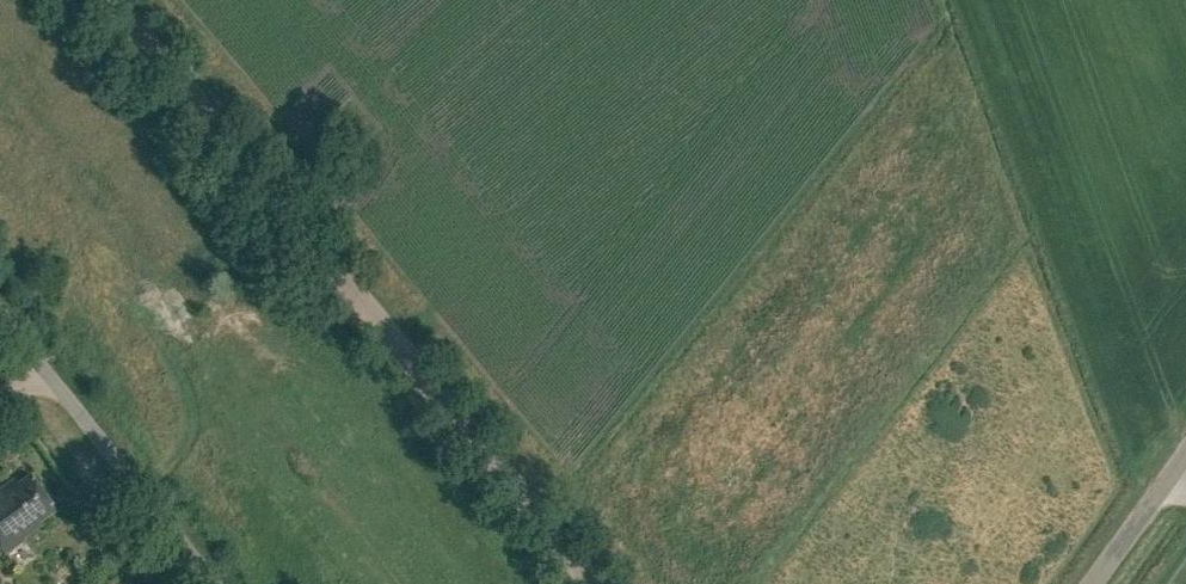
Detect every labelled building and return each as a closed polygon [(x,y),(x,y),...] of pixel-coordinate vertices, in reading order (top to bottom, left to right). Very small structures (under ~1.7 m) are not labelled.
[(33,476),(20,486),(15,479),(0,490),(0,543),(7,552),(42,526),(40,523),(58,510),(33,476)]
